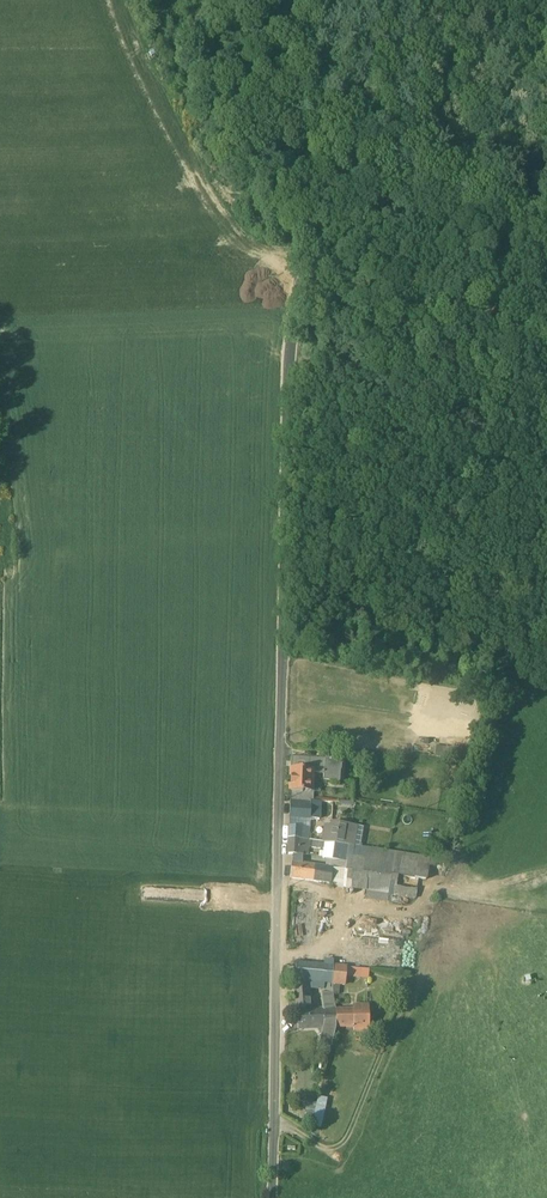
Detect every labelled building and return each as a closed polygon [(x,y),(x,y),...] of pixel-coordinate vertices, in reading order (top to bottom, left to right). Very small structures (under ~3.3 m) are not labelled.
[(325,761),(292,759),(291,771),(311,772),(323,775),(324,764),(325,761)] [(340,772),(341,766),(328,765),(324,764),(323,775),(329,776),(329,782),(338,784),(339,784),(340,772)] [(311,772),(291,771),(291,792),(310,793),(311,772)] [(310,804),(290,802),(289,818),(309,819),(310,804)] [(331,823),(331,826),(325,826),(323,843),(325,843),(334,844),(343,845),(346,826),(331,823)] [(346,826),(343,845),(348,846),(353,847),(356,827),(346,826)] [(310,829),(289,827),(289,839),(310,841),(310,829)] [(310,841),(289,839),(288,855),(308,856),(309,848),(310,841)] [(325,843),(323,843),(310,841),(309,848),(324,850),(325,843)] [(334,844),(325,843),(324,850),(323,859),(332,860),(334,844)] [(343,845),(334,844),(332,860),(342,861),(343,853),(347,854),(348,846),(343,845)] [(333,869),(331,884),(365,889),(364,898),(404,905),(405,896),(414,898),(416,889),(396,886),(398,876),(427,880),(430,858),(353,847),(348,846),(347,854),(343,853),(342,861),(346,862),(344,871),(333,869)] [(306,865),(291,863),(290,878),(314,881),(315,866),(309,866),(309,863),(306,862),(306,865)] [(333,869),(315,866),(314,881),(331,884),(333,869)] [(333,967),(296,963),(294,981),(331,984),(333,967)] [(358,969),(333,967),(331,984),(357,987),(357,986),(358,969)] [(368,970),(358,969),(357,986),(367,987),(368,970)] [(324,1011),(310,1012),(309,993),(295,993),(298,1030),(324,1029),(326,1029),(326,1028),(335,1029),(335,1028),(336,1028),(335,1011),(324,1011)] [(332,994),(321,994),(324,1011),(331,1011),(331,1008),(335,1008),(332,994)] [(367,1006),(356,1007),(356,1011),(353,1011),(354,1028),(354,1031),(368,1031),(367,1006)] [(353,1011),(335,1011),(336,1028),(354,1028),(353,1011)] [(326,1028),(326,1029),(324,1029),(320,1044),(322,1044),(322,1045),(323,1046),(324,1045),(331,1047),(335,1029),(326,1028)] [(309,1102),(305,1124),(312,1125),(317,1104),(309,1102)]
